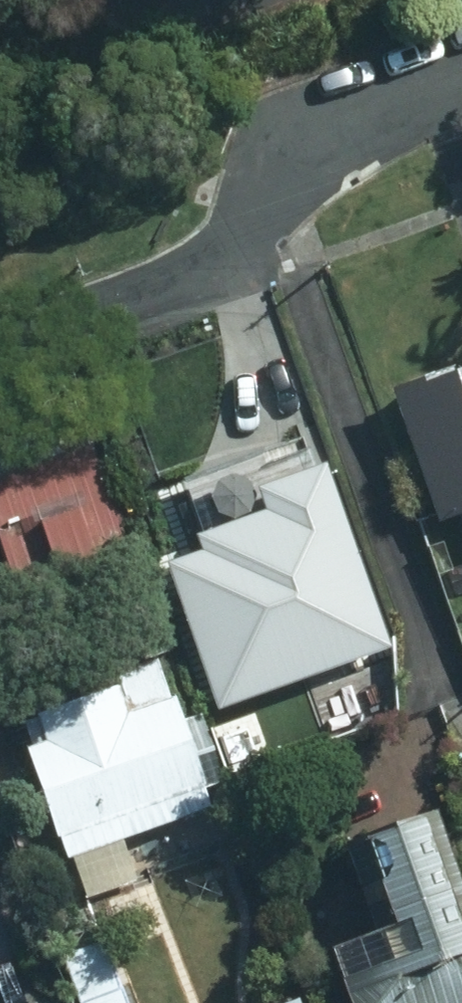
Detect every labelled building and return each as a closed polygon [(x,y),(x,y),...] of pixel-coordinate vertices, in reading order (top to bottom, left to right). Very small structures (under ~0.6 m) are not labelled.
[(383,399),(431,530),(461,518),(461,375),(443,382),(442,378),(383,399)] [(0,486),(0,587),(5,600),(116,561),(106,533),(120,527),(110,499),(98,503),(81,457),(0,486)] [(169,603),(210,715),(381,652),(333,524),(211,569),(218,587),(169,603)] [(103,700),(27,727),(38,752),(24,758),(61,862),(200,813),(162,705),(158,707),(145,671),(109,684),(114,697),(103,700)] [(362,891),(387,961),(350,974),(360,1002),(461,1002),(461,902),(433,817),(346,847),(339,849),(355,894),(362,891)] [(304,993),(279,1002),(308,1002),(304,993)]
